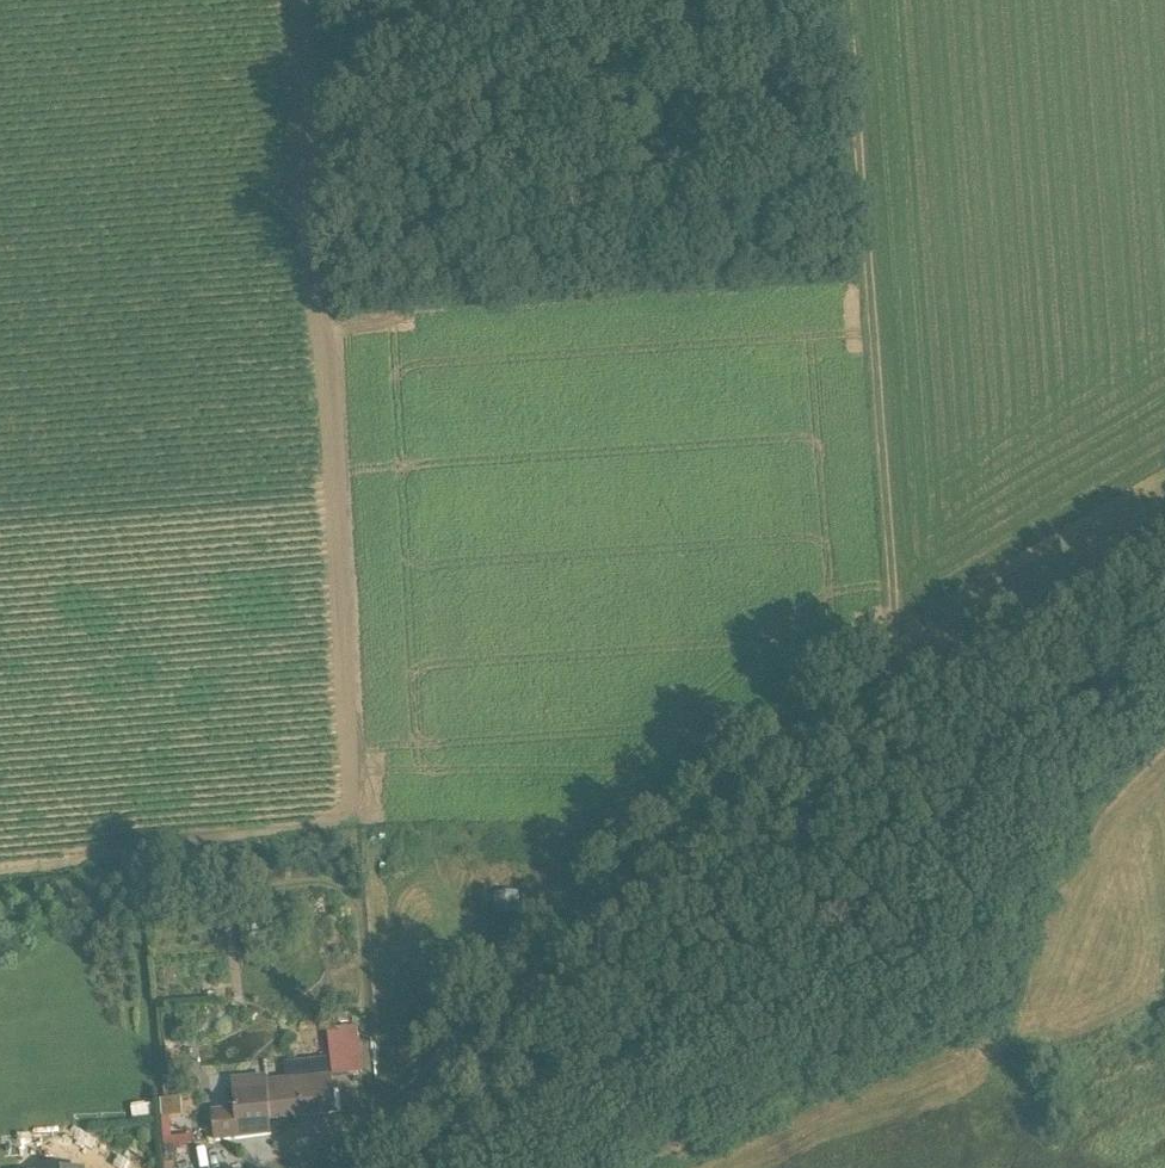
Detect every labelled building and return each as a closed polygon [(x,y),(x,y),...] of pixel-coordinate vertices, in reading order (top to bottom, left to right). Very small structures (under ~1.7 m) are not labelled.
[(351,1031),(329,1033),(331,1045),(326,1045),(327,1052),(331,1052),(332,1062),(334,1079),(362,1076),(359,1041),(353,1042),(351,1031)] [(337,1115),(334,1079),(332,1062),(287,1066),(289,1083),(268,1085),(272,1121),(337,1115)] [(272,1121),(268,1085),(268,1081),(260,1082),(260,1088),(237,1091),(240,1113),(216,1115),(219,1144),(273,1139),(272,1121)] [(182,1099),(162,1101),(163,1119),(183,1118),(182,1099)]
